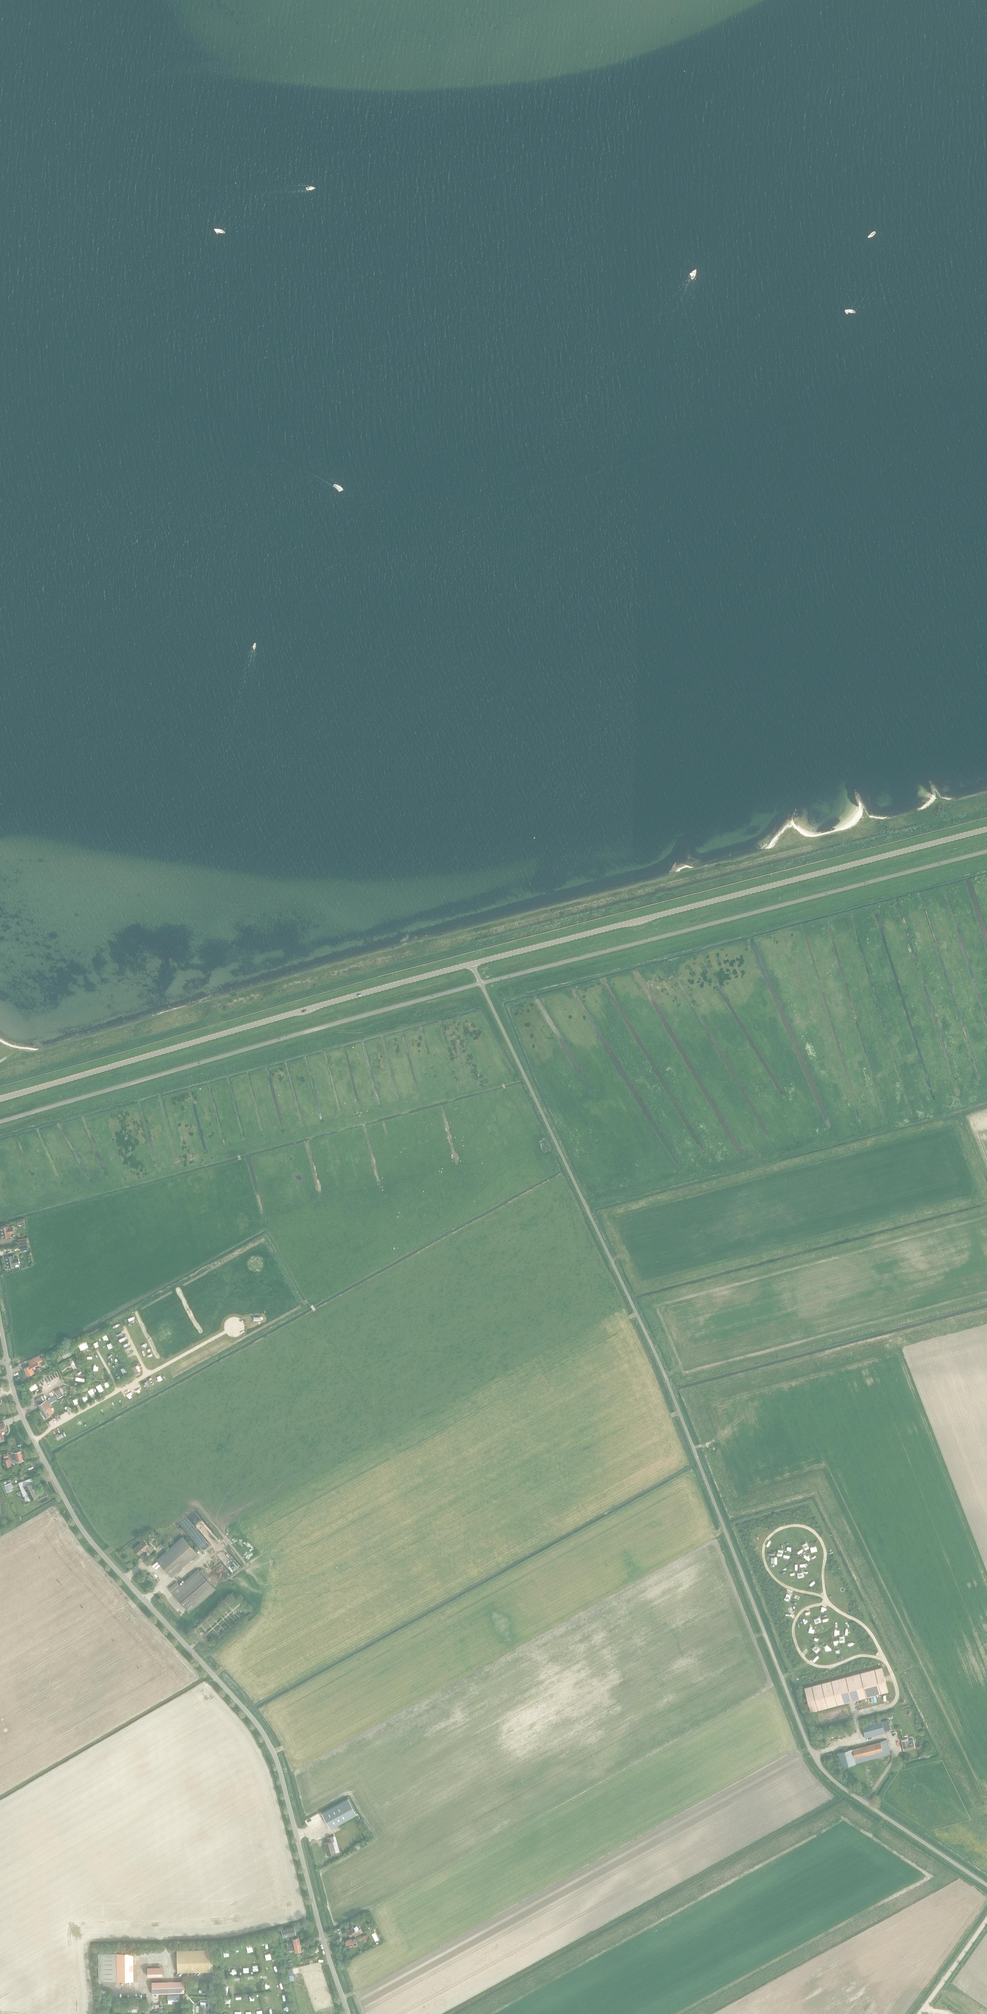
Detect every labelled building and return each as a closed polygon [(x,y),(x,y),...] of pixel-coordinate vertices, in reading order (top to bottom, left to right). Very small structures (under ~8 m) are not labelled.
[(12,1226),(9,1227),(8,1225),(0,1227),(2,1238),(10,1236),(10,1233),(14,1232),(12,1226)] [(18,1257),(14,1258),(13,1255),(6,1256),(7,1267),(15,1266),(15,1264),(19,1263),(18,1257)] [(24,1368),(28,1375),(34,1372),(32,1370),(40,1366),(37,1361),(41,1359),(39,1355),(29,1360),(31,1364),(24,1368)] [(54,1390),(58,1398),(63,1395),(59,1387),(54,1390)] [(35,1399),(45,1417),(53,1413),(44,1395),(35,1399)] [(21,1451),(18,1452),(17,1449),(14,1450),(14,1453),(10,1454),(12,1460),(15,1459),(16,1462),(23,1459),(21,1451)] [(32,1482),(28,1484),(26,1480),(19,1483),(24,1495),(27,1493),(30,1499),(38,1495),(32,1482)] [(156,1559),(171,1576),(198,1553),(183,1536),(156,1559)] [(150,1544),(149,1546),(143,1539),(140,1542),(134,1548),(139,1554),(146,1549),(149,1552),(153,1548),(150,1544)] [(198,1569),(179,1584),(177,1581),(169,1588),(189,1612),(216,1589),(198,1569)] [(804,1687),(811,1712),(888,1691),(882,1667),(804,1687)] [(862,1727),(865,1738),(884,1733),(884,1732),(890,1730),(887,1720),(862,1727)] [(912,1739),(908,1741),(908,1739),(901,1741),(904,1751),(915,1748),(912,1739)] [(837,1753),(841,1767),(890,1755),(886,1740),(837,1753)] [(320,1814),(329,1830),(356,1815),(347,1799),(320,1814)] [(323,1844),(326,1855),(334,1853),(331,1842),(334,1841),(333,1837),(326,1839),(327,1843),(323,1844)] [(281,1928),(283,1936),(296,1933),(294,1925),(281,1928)] [(353,1934),(355,1936),(361,1932),(359,1929),(357,1925),(347,1932),(350,1937),(353,1934)] [(289,1945),(299,1943),(298,1936),(291,1937),(292,1942),(288,1943),(289,1945)] [(345,1942),(346,1947),(357,1944),(356,1941),(355,1938),(346,1940),(346,1941),(345,1942)] [(176,1948),(177,1970),(213,1969),(212,1947),(176,1948)] [(98,1953),(98,1980),(133,1979),(133,1952),(117,1952),(117,1953),(98,1953)] [(147,1966),(147,1975),(162,1975),(162,1966),(147,1966)] [(151,1981),(152,1993),(184,1992),(183,1979),(151,1981)] [(207,2002),(204,2002),(204,2004),(198,2004),(198,2010),(195,2010),(195,2013),(207,2013),(207,2002)] [(162,2008),(159,2008),(159,2004),(153,2004),(153,2008),(154,2010),(154,2012),(159,2012),(159,2011),(162,2011),(162,2008)]
